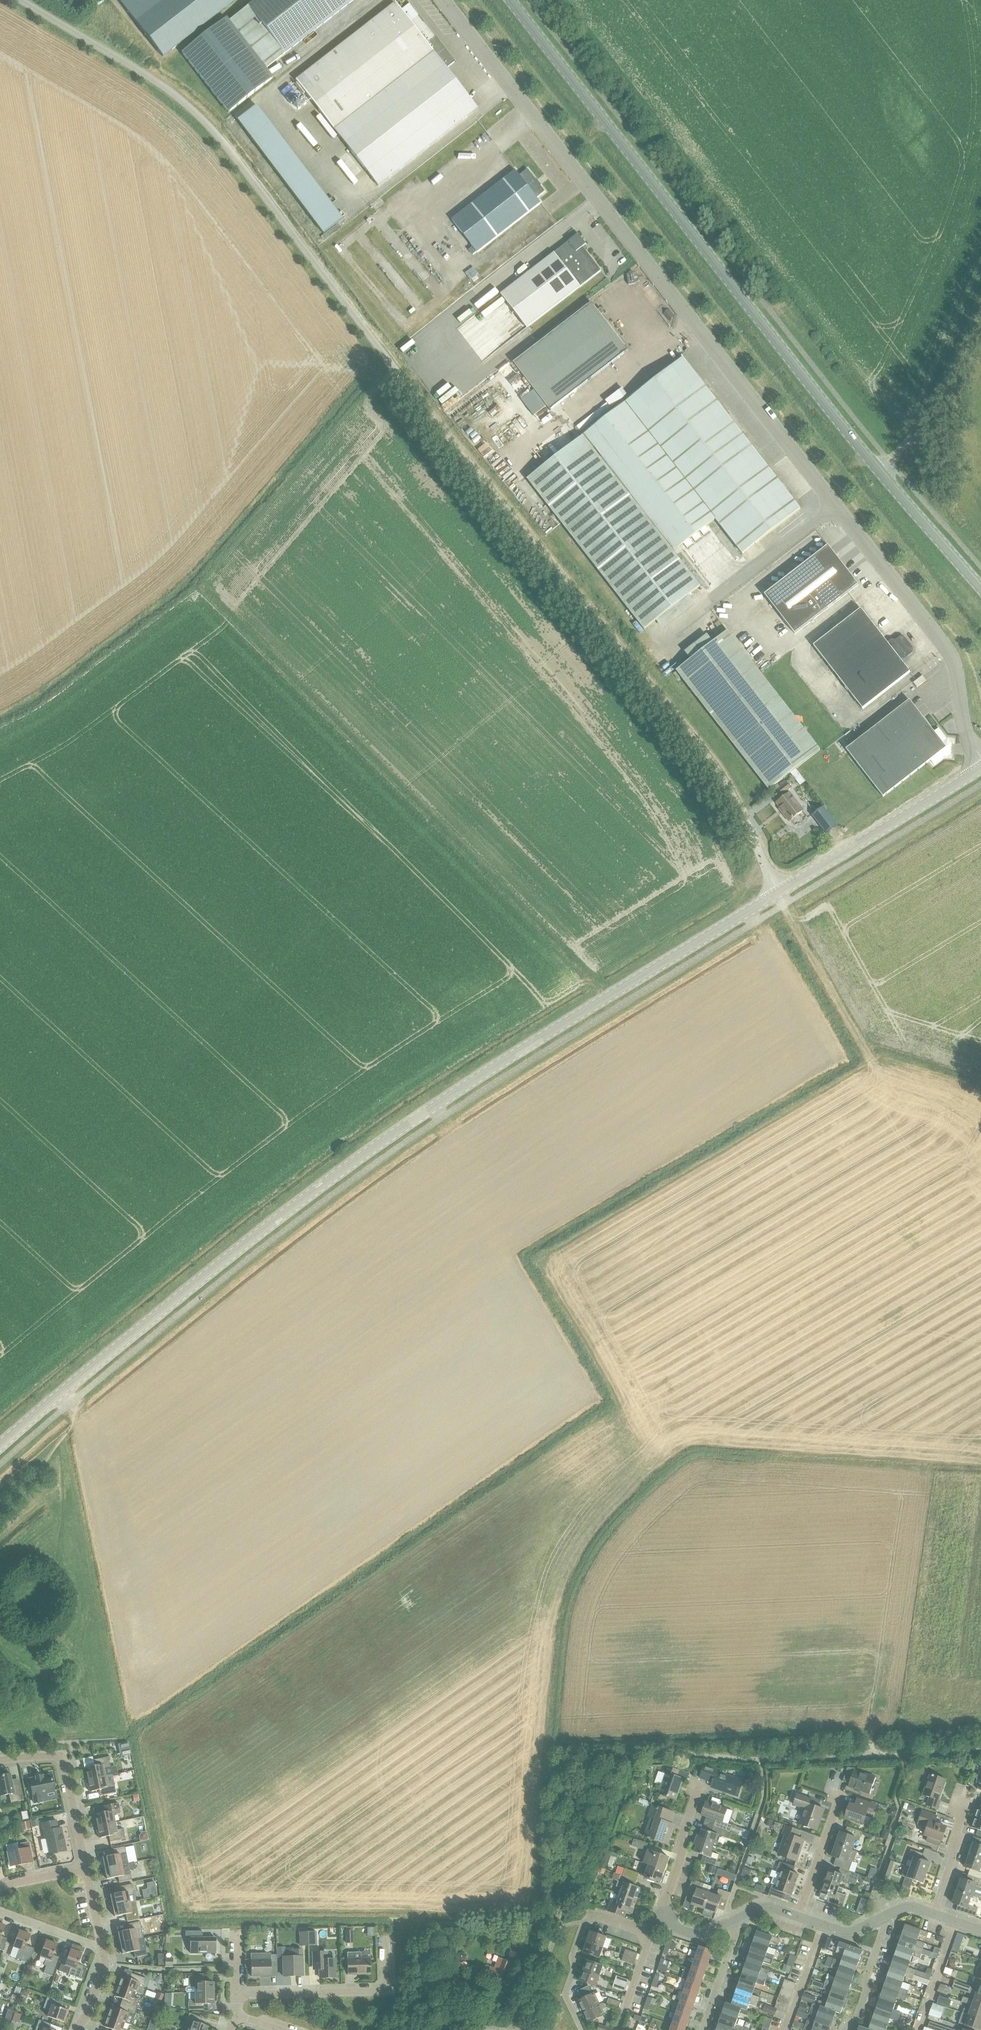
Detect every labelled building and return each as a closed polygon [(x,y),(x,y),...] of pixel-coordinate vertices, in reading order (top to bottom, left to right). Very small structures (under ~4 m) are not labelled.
[(163,57),(237,0),(118,0),(163,57)] [(284,53),(353,0),(254,0),(228,20),(226,18),(182,53),(228,113),(273,78),(265,67),(284,53)] [(454,63),(409,5),(401,11),(395,3),(296,80),(378,186),(478,109),(446,69),(454,63)] [(323,234),(343,219),(256,106),(237,120),(323,234)] [(474,161),(476,155),(461,150),(459,156),(474,161)] [(452,220),(477,253),(541,203),(537,198),(545,192),(528,170),(520,176),(516,171),(515,170),(499,182),(500,183),(452,220)] [(478,197),(501,178),(497,173),(491,177),(488,174),(478,182),(482,186),(474,192),(478,197)] [(501,294),(527,328),(580,287),(580,288),(601,271),(583,247),(587,245),(579,234),(554,253),(554,254),(501,294)] [(475,297),(465,302),(468,308),(478,304),(475,297)] [(592,303),(514,363),(551,411),(628,351),(601,315),(604,313),(601,308),(598,311),(592,303)] [(683,358),(528,479),(634,616),(645,630),(655,622),(663,616),(689,596),(701,587),(674,552),(716,519),(743,554),(801,509),(683,358)] [(767,396),(762,401),(769,411),(775,407),(767,396)] [(531,423),(524,413),(521,416),(518,413),(511,419),(515,423),(512,425),(516,431),(521,427),(523,429),(531,423)] [(830,546),(767,593),(797,634),(861,587),(830,546)] [(861,609),(852,616),(814,646),(863,709),(910,672),(902,662),(913,653),(914,649),(905,637),(900,637),(889,645),(861,609)] [(678,680),(682,678),(769,790),(820,750),(728,631),(673,674),(678,680)] [(847,749),(883,797),(931,760),(935,765),(945,757),(946,757),(951,754),(952,743),(948,739),(947,739),(939,729),(934,732),(910,700),(847,749)] [(798,771),(792,775),(801,786),(806,782),(798,771)] [(791,789),(787,783),(774,793),(778,798),(791,789)] [(777,803),(785,813),(783,814),(789,822),(804,810),(790,793),(777,803)] [(838,826),(823,807),(812,815),(827,835),(838,826)] [(784,832),(794,828),(792,822),(781,826),(784,832)] [(95,1766),(85,1768),(86,1773),(85,1773),(87,1780),(106,1776),(118,1773),(117,1766),(111,1767),(109,1757),(93,1760),(95,1766)] [(660,1794),(676,1800),(683,1779),(678,1777),(680,1771),(666,1766),(664,1773),(667,1774),(660,1794)] [(704,1766),(700,1778),(713,1783),(712,1788),(738,1797),(743,1782),(717,1773),(718,1770),(710,1767),(710,1768),(704,1766)] [(848,1787),(870,1795),(876,1778),(855,1770),(856,1769),(848,1768),(843,1782),(849,1784),(848,1787)] [(9,1794),(11,1803),(24,1800),(21,1783),(13,1785),(11,1774),(0,1776),(0,1796),(9,1794)] [(30,1779),(35,1803),(42,1802),(40,1795),(55,1792),(51,1774),(43,1776),(42,1775),(36,1776),(36,1778),(30,1779)] [(938,1800),(946,1780),(931,1774),(923,1795),(930,1797),(927,1805),(938,1809),(941,1801),(938,1800)] [(106,1776),(87,1780),(88,1787),(89,1787),(90,1792),(100,1790),(101,1796),(116,1793),(114,1782),(108,1784),(106,1776)] [(800,1825),(817,1830),(824,1809),(810,1805),(812,1799),(797,1794),(794,1805),(806,1809),(800,1825)] [(873,1812),(875,1805),(858,1799),(855,1805),(850,1803),(845,1818),(863,1824),(868,1810),(873,1812)] [(666,1807),(676,1814),(680,1809),(670,1801),(666,1807)] [(714,1827),(731,1832),(733,1827),(723,1823),(727,1809),(707,1802),(702,1816),(716,1821),(714,1827)] [(95,1820),(96,1826),(116,1822),(114,1815),(121,1813),(118,1803),(103,1806),(104,1812),(95,1814),(96,1819),(95,1820)] [(645,1837),(668,1845),(674,1826),(670,1824),(674,1814),(655,1807),(645,1837)] [(923,1811),(918,1823),(928,1826),(925,1835),(929,1836),(927,1841),(939,1846),(941,1841),(942,1841),(949,1820),(923,1811)] [(976,1818),(973,1827),(979,1829),(977,1835),(980,1837),(980,1819),(976,1818)] [(47,1839),(50,1854),(67,1851),(65,1842),(64,1842),(63,1837),(64,1837),(62,1828),(58,1828),(57,1820),(42,1823),(45,1839),(47,1839)] [(116,1822),(96,1826),(98,1833),(99,1838),(109,1836),(110,1842),(126,1839),(124,1829),(117,1830),(116,1822)] [(779,1855),(797,1861),(804,1841),(798,1838),(800,1831),(786,1826),(783,1833),(786,1835),(779,1855)] [(698,1836),(696,1840),(714,1846),(716,1840),(717,1841),(719,1836),(725,1838),(727,1832),(714,1827),(712,1833),(703,1830),(700,1836),(698,1836)] [(840,1832),(836,1844),(853,1850),(856,1840),(860,1841),(863,1832),(847,1827),(845,1834),(840,1832)] [(739,1835),(748,1838),(750,1831),(741,1829),(739,1835)] [(970,1855),(980,1859),(980,1839),(979,1844),(974,1842),(970,1855)] [(632,1846),(646,1851),(648,1844),(634,1840),(632,1846)] [(696,1840),(695,1845),(697,1846),(695,1853),(704,1856),(702,1862),(716,1866),(718,1861),(719,1855),(713,1853),(712,1853),(714,1846),(696,1840)] [(33,1862),(29,1843),(18,1845),(18,1843),(6,1845),(10,1862),(8,1863),(9,1869),(16,1868),(15,1866),(33,1862)] [(836,1844),(832,1857),(837,1858),(834,1865),(841,1868),(850,1871),(853,1862),(857,1851),(853,1850),(836,1844)] [(128,1863),(127,1857),(125,1847),(112,1849),(114,1855),(103,1857),(105,1868),(128,1863)] [(755,1862),(758,1853),(752,1850),(749,1860),(755,1862)] [(913,1861),(911,1867),(927,1873),(931,1863),(922,1860),(924,1854),(911,1850),(908,1859),(913,1861)] [(644,1864),(665,1871),(669,1859),(648,1851),(644,1864)] [(969,1874),(980,1879),(980,1873),(980,1872),(980,1870),(980,1859),(970,1855),(965,1867),(971,1869),(969,1874)] [(889,1860),(886,1868),(882,1880),(888,1882),(895,1862),(889,1860)] [(134,1862),(128,1863),(105,1868),(107,1879),(118,1877),(119,1883),(132,1880),(130,1870),(136,1869),(134,1862)] [(782,1873),(780,1880),(796,1885),(799,1874),(794,1873),(796,1867),(780,1862),(777,1872),(782,1873)] [(660,1883),(665,1871),(644,1864),(642,1869),(643,1870),(641,1876),(660,1883)] [(927,1873),(911,1867),(909,1873),(904,1872),(902,1876),(924,1884),(927,1873)] [(829,1870),(825,1882),(839,1887),(842,1881),(849,1883),(853,1872),(850,1871),(841,1868),(839,1874),(829,1870)] [(872,1868),(869,1876),(877,1878),(879,1870),(872,1868)] [(623,1889),(621,1896),(637,1902),(641,1889),(636,1887),(638,1881),(637,1881),(640,1875),(625,1870),(623,1877),(621,1876),(617,1887),(623,1889)] [(957,1891),(972,1896),(975,1888),(980,1890),(980,1879),(969,1874),(967,1880),(961,1878),(957,1891)] [(796,1885),(780,1880),(777,1886),(773,1884),(769,1894),(784,1899),(786,1894),(792,1896),(796,1885)] [(693,1881),(687,1898),(693,1901),(692,1905),(704,1909),(709,1893),(702,1891),(704,1885),(693,1881)] [(839,1887),(825,1882),(821,1894),(831,1897),(829,1902),(843,1907),(846,1897),(837,1894),(839,1887)] [(110,1895),(112,1906),(130,1902),(128,1896),(135,1895),(133,1884),(120,1887),(121,1892),(110,1895)] [(709,1893),(704,1909),(716,1914),(718,1909),(725,1911),(731,1893),(719,1889),(717,1896),(709,1893)] [(972,1896),(957,1891),(953,1903),(958,1905),(956,1911),(975,1917),(979,1908),(969,1904),(972,1896)] [(637,1902),(621,1896),(618,1902),(612,1900),(608,1912),(625,1918),(627,1912),(633,1914),(637,1902)] [(130,1902),(112,1906),(115,1917),(126,1914),(127,1922),(140,1920),(137,1907),(131,1908),(130,1902)] [(118,1932),(120,1943),(137,1940),(136,1933),(142,1932),(140,1921),(128,1924),(129,1930),(118,1932)] [(901,1930),(899,1935),(917,1941),(919,1935),(927,1938),(929,1933),(921,1930),(906,1925),(904,1931),(901,1930)] [(752,1936),(751,1941),(769,1947),(777,1950),(779,1944),(780,1939),(776,1938),(778,1933),(767,1929),(765,1934),(757,1931),(755,1937),(752,1936)] [(13,1947),(19,1949),(17,1956),(22,1958),(21,1960),(29,1963),(34,1948),(27,1946),(31,1935),(19,1931),(13,1947)] [(186,1931),(186,1938),(191,1938),(191,1953),(216,1953),(216,1938),(203,1938),(203,1931),(186,1931)] [(308,1932),(300,1933),(300,1946),(309,1945),(308,1932)] [(591,1932),(587,1943),(603,1948),(607,1937),(591,1932)] [(900,1940),(898,1946),(921,1954),(923,1949),(915,1947),(917,1941),(899,1935),(898,1939),(900,1940)] [(822,1948),(828,1950),(832,1939),(826,1937),(822,1948)] [(144,1938),(137,1940),(120,1943),(122,1954),(134,1952),(135,1958),(147,1955),(144,1938)] [(799,1951),(807,1955),(812,1942),(804,1939),(799,1951)] [(40,1957),(46,1959),(44,1965),(46,1966),(44,1973),(53,1976),(59,1957),(54,1955),(58,1944),(46,1940),(40,1957)] [(752,1947),(750,1952),(773,1960),(774,1956),(767,1953),(769,1947),(751,1941),(749,1946),(752,1947)] [(846,1950),(844,1956),(862,1962),(863,1957),(861,1956),(863,1950),(848,1945),(847,1945),(840,1942),(838,1947),(846,1950)] [(603,1948),(587,1943),(583,1953),(600,1958),(603,1948)] [(498,1953),(504,1956),(506,1948),(500,1946),(498,1953)] [(612,1946),(612,1956),(621,1957),(622,1947),(612,1946)] [(700,1946),(696,1958),(709,1963),(713,1951),(700,1946)] [(894,1951),(892,1955),(910,1962),(912,1956),(920,1959),(920,1957),(927,1960),(929,1956),(921,1954),(898,1946),(896,1952),(894,1951)] [(61,1964),(59,1971),(69,1974),(80,1978),(84,1980),(87,1970),(83,1969),(84,1966),(79,1964),(83,1953),(71,1949),(65,1965),(61,1964)] [(283,1957),(284,1976),(303,1976),(303,1950),(294,1950),(295,1956),(283,1957)] [(636,1960),(638,1954),(626,1950),(624,1955),(636,1960)] [(313,1952),(314,1965),(320,1965),(320,1978),(336,1978),(335,1959),(327,1959),(326,1952),(313,1952)] [(361,1958),(361,1952),(347,1952),(347,1958),(348,1975),(371,1974),(370,1958),(361,1958)] [(745,1957),(743,1962),(761,1968),(763,1962),(771,1965),(773,1960),(750,1952),(748,1958),(745,1957)] [(271,1953),(251,1954),(251,1960),(251,1976),(264,1976),(264,1977),(272,1977),(271,1975),(271,1968),(277,1968),(277,1955),(271,1955),(271,1953)] [(634,1965),(636,1960),(624,1955),(622,1961),(634,1965)] [(893,1961),(891,1967),(914,1975),(916,1970),(908,1968),(910,1962),(892,1955),(890,1960),(893,1961)] [(828,1957),(827,1961),(855,1972),(857,1966),(860,1967),(862,1962),(844,1956),(842,1962),(828,1957)] [(173,1966),(172,1958),(164,1958),(165,1966),(173,1966)] [(483,1974),(507,1983),(514,1963),(499,1958),(495,1969),(486,1966),(483,1974)] [(696,1958),(692,1969),(706,1974),(709,1963),(696,1958)] [(587,1960),(583,1971),(599,1976),(603,1966),(587,1960)] [(827,1961),(825,1966),(838,1971),(836,1977),(854,1983),(856,1978),(853,1977),(855,1972),(827,1961)] [(745,1968),(743,1973),(766,1981),(767,1977),(759,1974),(761,1968),(743,1962),(742,1967),(745,1968)] [(785,1965),(783,1971),(790,1973),(792,1967),(785,1965)] [(886,1972),(885,1976),(903,1983),(905,1977),(912,1980),(914,1975),(891,1967),(889,1973),(886,1972)] [(692,1969),(688,1980),(702,1985),(706,1974),(692,1969)] [(599,1976),(583,1971),(580,1981),(596,1987),(599,1976)] [(123,1976),(119,1986),(135,1992),(143,1995),(144,1990),(143,1989),(147,1979),(132,1973),(130,1979),(123,1976)] [(738,1978),(736,1983),(754,1989),(756,1983),(764,1986),(766,1981),(743,1973),(741,1979),(738,1978)] [(452,1974),(448,1986),(466,1992),(470,1980),(452,1974)] [(189,1993),(195,1993),(214,1993),(214,1982),(204,1982),(204,1976),(188,1976),(189,1987),(187,1987),(185,1989),(185,1991),(187,1993),(189,1993)] [(617,1976),(615,1982),(627,1986),(629,1980),(617,1976)] [(885,1976),(883,1981),(886,1982),(884,1988),(907,1996),(910,1985),(903,1983),(885,1976)] [(827,1980),(825,1984),(848,1992),(850,1987),(853,1988),(854,1983),(836,1977),(834,1982),(827,1980)] [(688,1980),(684,1991),(698,1996),(702,1985),(688,1980)] [(785,1980),(783,1985),(794,1989),(796,1984),(785,1980)] [(976,1996),(980,1998),(980,1986),(979,1986),(977,1991),(971,1989),(972,1987),(955,1981),(953,1988),(976,1996)] [(625,1991),(627,1986),(615,1982),(613,1987),(625,1991)] [(737,1988),(735,1994),(758,2002),(760,1998),(752,1995),(754,1989),(736,1983),(735,1988),(737,1988)] [(831,1992),(829,1998),(847,2004),(849,1999),(846,1998),(848,1992),(825,1984),(823,1989),(831,1992)] [(940,1984),(938,1990),(945,1992),(947,1986),(940,1984)] [(783,1985),(781,1991),(792,1995),(794,1989),(783,1985)] [(123,1999),(121,2004),(136,2009),(139,2000),(134,1997),(135,1992),(119,1986),(116,1996),(123,1999)] [(879,1993),(877,1997),(895,2004),(897,1998),(905,2001),(907,1996),(884,1988),(882,1994),(879,1993)] [(910,1988),(907,1997),(922,2002),(925,1993),(910,1988)] [(684,1991),(680,2002),(694,2007),(698,1996),(684,1991)] [(781,1991),(779,1997),(790,2001),(792,1995),(781,1991)] [(195,1993),(195,1999),(189,1999),(189,2010),(204,2010),(204,2004),(214,2004),(214,1993),(195,1993)] [(578,2001),(583,2012),(600,2004),(595,1993),(578,2001)] [(731,1999),(729,2003),(729,2004),(747,2010),(749,2004),(757,2007),(758,2002),(735,1994),(733,2000),(731,1999)] [(804,1994),(802,2000),(813,2004),(815,1998),(804,1994)] [(940,1996),(937,2003),(949,2008),(952,2001),(940,1996)] [(972,2005),(980,2009),(980,1998),(976,1996),(974,2001),(963,1997),(962,2002),(972,2005)] [(43,2008),(50,2010),(48,2017),(64,2023),(68,2011),(57,2007),(59,2001),(47,1997),(43,2008)] [(779,1997),(777,2002),(788,2006),(790,2001),(779,1997)] [(878,2003),(876,2009),(899,2017),(901,2012),(893,2010),(895,2004),(877,1997),(876,2002),(878,2003)] [(819,2001),(818,2005),(836,2012),(841,2014),(843,2008),(846,2009),(847,2004),(829,1998),(827,2003),(819,2001)] [(607,2004),(608,2004),(619,2008),(621,2003),(609,1999),(607,2004)] [(680,2002),(676,2013),(690,2018),(694,2007),(680,2002)] [(721,2008),(720,2012),(738,2019),(740,2013),(747,2015),(749,2011),(747,2010),(729,2004),(729,2003),(726,2002),(724,2009),(721,2008)] [(788,2006),(777,2002),(775,2008),(786,2012),(788,2006)] [(600,2004),(583,2012),(589,2023),(605,2015),(602,2010),(607,2008),(608,2004),(607,2004),(603,2003),(600,2005),(600,2004)] [(801,2003),(799,2010),(806,2013),(808,2006),(801,2003)] [(819,2011),(817,2017),(835,2023),(837,2019),(834,2018),(836,2012),(818,2005),(813,2003),(811,2008),(819,2011)] [(929,2015),(940,2019),(944,2007),(933,2003),(929,2015)] [(112,2007),(108,2017),(125,2023),(131,2025),(137,2010),(136,2009),(121,2004),(119,2009),(112,2007)] [(11,2013),(21,2018),(25,2010),(15,2005),(11,2013)] [(765,2005),(763,2011),(774,2015),(776,2009),(765,2005)] [(968,2016),(980,2020),(980,2009),(972,2005),(970,2011),(964,2008),(962,2014),(968,2016)] [(872,2014),(870,2018),(888,2025),(890,2019),(898,2021),(899,2017),(876,2009),(874,2015),(872,2014)] [(719,2024),(737,2029),(742,2029),(743,2027),(736,2024),(738,2019),(720,2012),(718,2017),(721,2018),(719,2024)] [(188,2029),(209,2029),(210,2027),(200,2023),(202,2018),(189,2013),(186,2023),(190,2025),(188,2029)] [(676,2013),(672,2025),(686,2029),(690,2018),(676,2013)] [(959,2023),(978,2029),(980,2029),(980,2020),(968,2016),(962,2014),(959,2023)] [(112,2029),(128,2029),(123,2028),(125,2023),(108,2017),(105,2027),(112,2029)] [(765,2017),(762,2025),(770,2028),(772,2020),(765,2017)] [(806,2025),(821,2029),(830,2029),(831,2027),(833,2028),(835,2023),(817,2017),(815,2023),(807,2020),(806,2025)] [(869,2029),(886,2029),(888,2025),(870,2018),(868,2023),(871,2024),(869,2029)] [(49,2029),(51,2024),(39,2020),(36,2029),(50,2029),(49,2029)] [(927,2028),(931,2029),(933,2029),(946,2029),(946,2028),(930,2022),(927,2028)]
